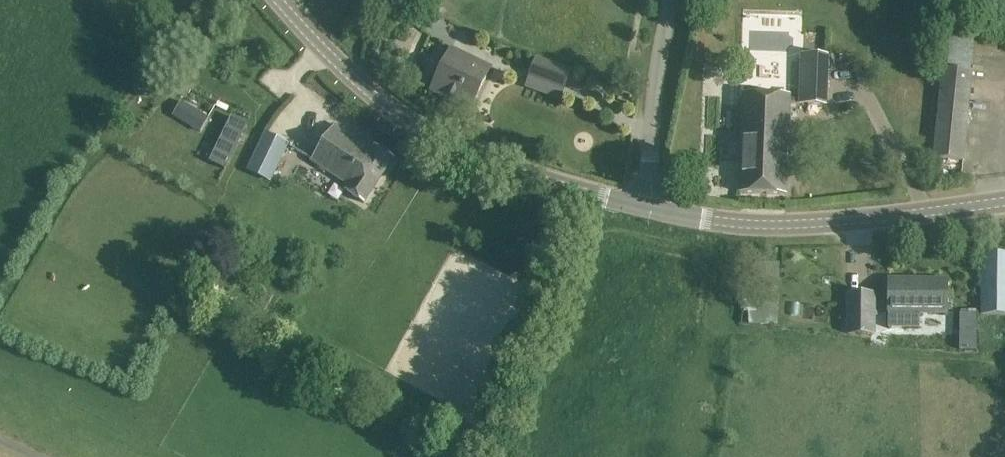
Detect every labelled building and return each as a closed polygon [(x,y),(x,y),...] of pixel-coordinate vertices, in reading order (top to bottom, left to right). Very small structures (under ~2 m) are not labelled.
[(452,49),(432,91),(471,110),(491,68),(452,49)] [(799,104),(827,105),(829,55),(800,54),(799,104)] [(572,70),(536,57),(526,87),(561,101),(572,70)] [(963,161),(972,72),(944,69),(935,158),(963,161)] [(744,95),(740,193),(787,195),(791,96),(744,95)] [(210,119),(182,103),(173,117),(201,134),(210,119)] [(232,117),(210,163),(227,171),(249,125),(232,117)] [(365,202),(393,159),(375,147),(372,151),(335,127),(313,161),(349,185),(346,190),(365,202)] [(274,177),(289,145),(265,133),(250,165),(274,177)] [(982,255),(981,315),(1004,315),(1004,255),(982,255)] [(947,281),(890,280),(889,312),(918,313),(918,330),(938,330),(937,313),(947,313),(947,281)] [(874,334),(874,294),(848,294),(848,334),(874,334)] [(778,307),(757,307),(757,312),(748,312),(748,325),(778,325),(778,307)] [(959,313),(959,352),(976,353),(976,313),(959,313)]
